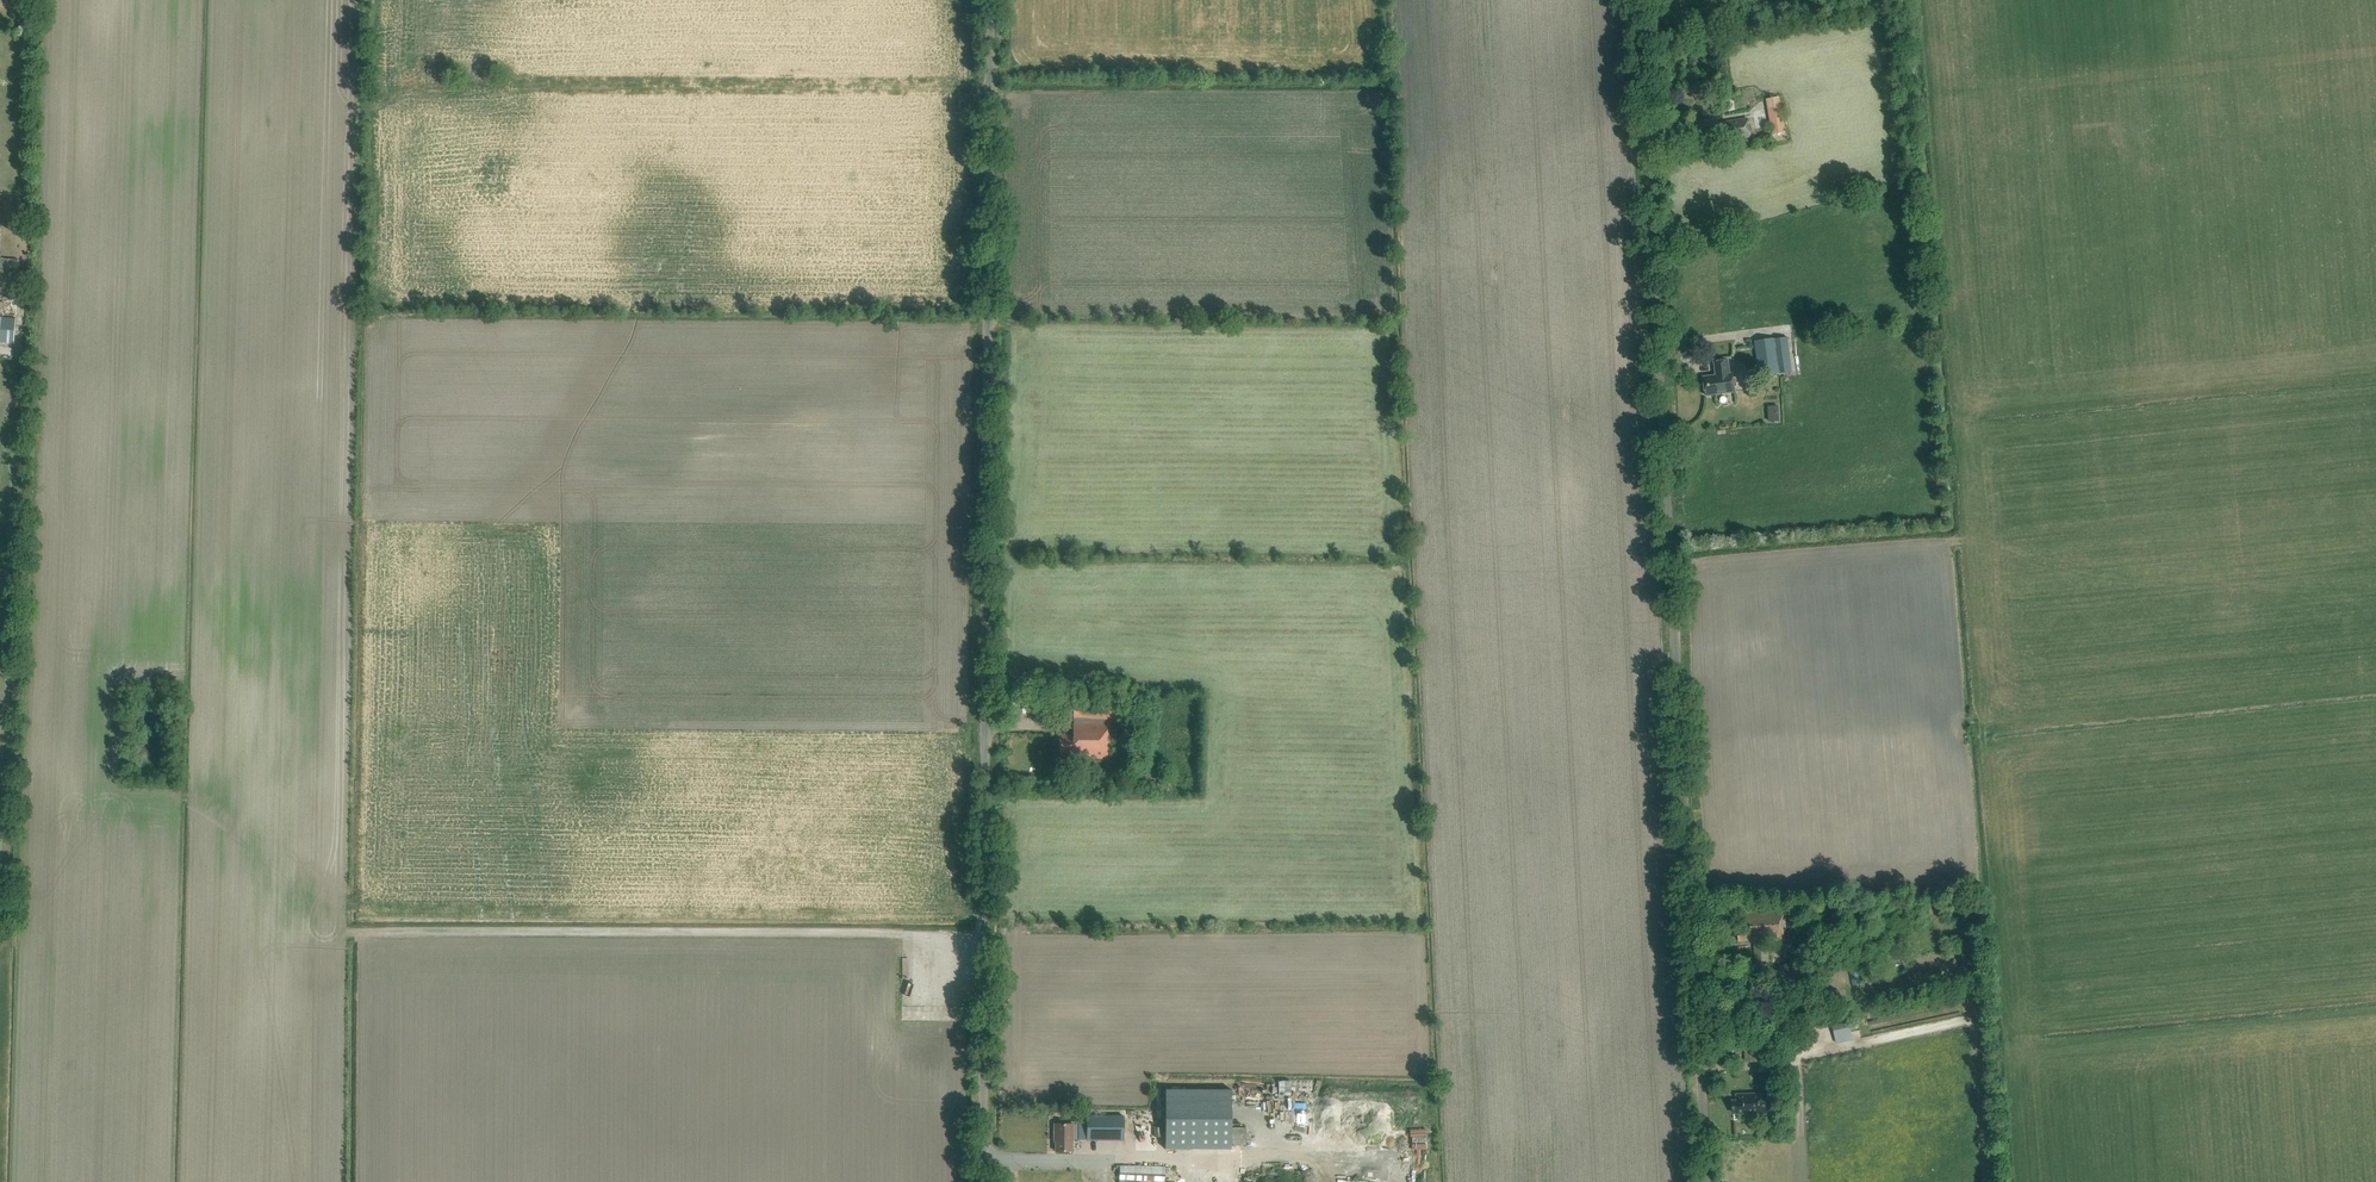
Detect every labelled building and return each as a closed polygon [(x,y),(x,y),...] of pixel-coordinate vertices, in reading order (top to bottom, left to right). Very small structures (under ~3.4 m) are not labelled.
[(1786,132),(1780,97),(1766,99),(1772,135),(1786,132)] [(1747,117),(1723,121),(1724,124),(1715,126),(1717,138),(1730,136),(1730,139),(1750,136),(1747,117)] [(17,293),(19,269),(0,267),(0,292),(17,293)] [(13,344),(15,319),(0,318),(0,343),(13,344)] [(1788,337),(1754,341),(1759,376),(1792,372),(1788,337)] [(1716,375),(1703,376),(1706,395),(1735,391),(1733,373),(1729,373),(1728,360),(1714,362),(1716,375)] [(1770,422),(1780,422),(1781,405),(1770,405),(1770,422)] [(1073,717),(1117,718),(1117,717),(1135,717),(1135,700),(1117,699),(1117,696),(1074,695),(1073,717)] [(1110,759),(1111,725),(1073,724),(1072,734),(1059,734),(1059,757),(1077,758),(1078,760),(1108,761),(1110,759)] [(1072,777),(1066,777),(1066,787),(1074,787),(1075,780),(1072,777)] [(1770,966),(1768,940),(1786,938),(1784,911),(1744,913),(1745,930),(1739,930),(1739,940),(1753,939),(1753,941),(1754,940),(1755,966),(1770,966)] [(1838,1043),(1854,1039),(1850,1021),(1834,1025),(1838,1043)] [(1771,1074),(1759,1075),(1760,1083),(1771,1083),(1771,1074)] [(1747,1114),(1767,1113),(1766,1093),(1736,1094),(1736,1101),(1732,1102),(1733,1112),(1747,1112),(1747,1114)] [(1077,1140),(1078,1122),(1070,1122),(1070,1124),(1054,1124),(1054,1136),(1055,1136),(1055,1151),(1072,1152),(1072,1140),(1077,1140)] [(1120,1165),(1116,1165),(1116,1172),(1119,1172),(1119,1181),(1164,1181),(1164,1166),(1120,1165)]
